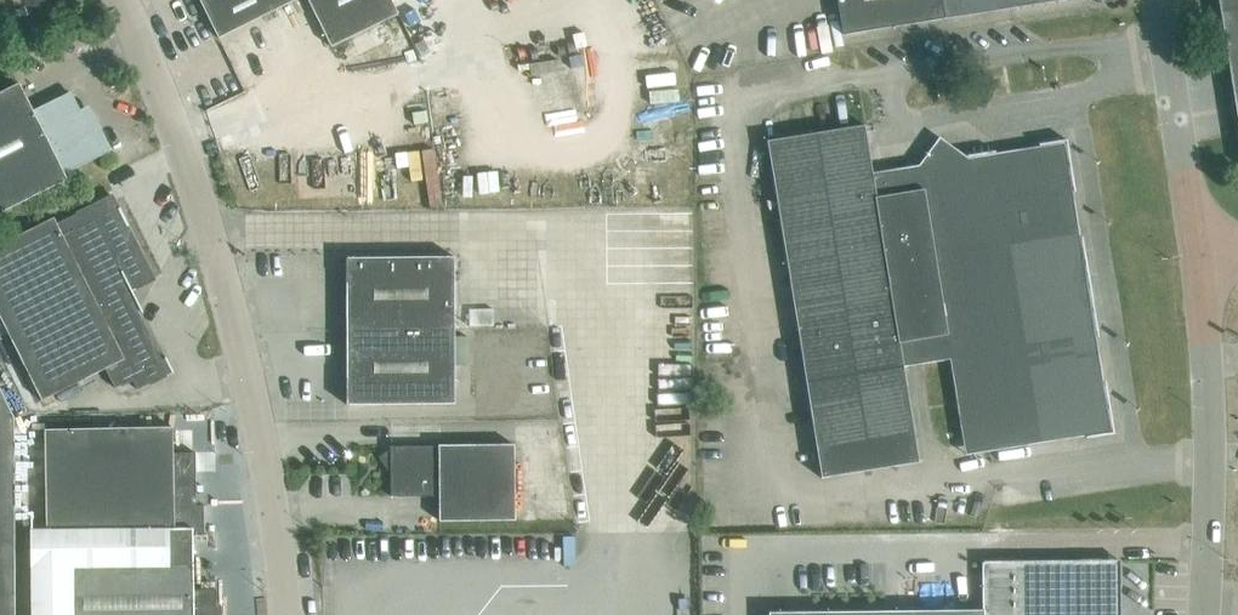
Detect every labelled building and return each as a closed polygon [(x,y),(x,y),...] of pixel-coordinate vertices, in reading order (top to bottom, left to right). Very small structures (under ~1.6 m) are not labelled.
[(219,38),(296,0),(200,0),(219,38)] [(332,47),(399,13),(392,0),(309,0),(332,47)] [(1059,0),(838,0),(843,34),(1059,0)] [(1237,121),(1237,0),(1219,0),(1237,121)] [(110,150),(93,115),(84,120),(70,93),(33,112),(18,85),(0,94),(0,212),(67,179),(64,173),(110,150)] [(1064,143),(992,154),(969,158),(942,138),(940,138),(919,165),(873,173),(865,125),(767,140),(822,478),(920,462),(904,366),(950,359),(965,454),(1110,431),(1064,143)] [(58,392),(63,402),(88,390),(83,379),(106,368),(115,388),(133,379),(138,389),(173,372),(166,357),(161,360),(127,292),(154,279),(112,195),(57,222),(54,216),(0,244),(0,316),(42,400),(58,392)] [(695,267),(695,243),(663,243),(663,267),(695,267)] [(455,257),(346,258),(347,331),(455,331),(455,257)] [(495,309),(469,309),(469,325),(495,325),(495,309)] [(455,404),(455,331),(347,331),(347,405),(455,404)] [(15,417),(0,386),(0,614),(16,614),(15,417)] [(173,427),(45,429),(47,533),(173,530),(173,535),(193,534),(205,534),(204,505),(197,505),(196,452),(191,452),(174,453),(173,427)] [(515,444),(439,445),(439,446),(390,447),(391,497),(439,496),(440,521),(516,520),(515,444)] [(35,533),(36,614),(217,614),(216,589),(194,589),(193,565),(193,534),(173,535),(173,530),(47,533),(35,533)] [(770,613),(770,614),(1121,614),(1120,560),(983,561),(983,610),(770,613)]
